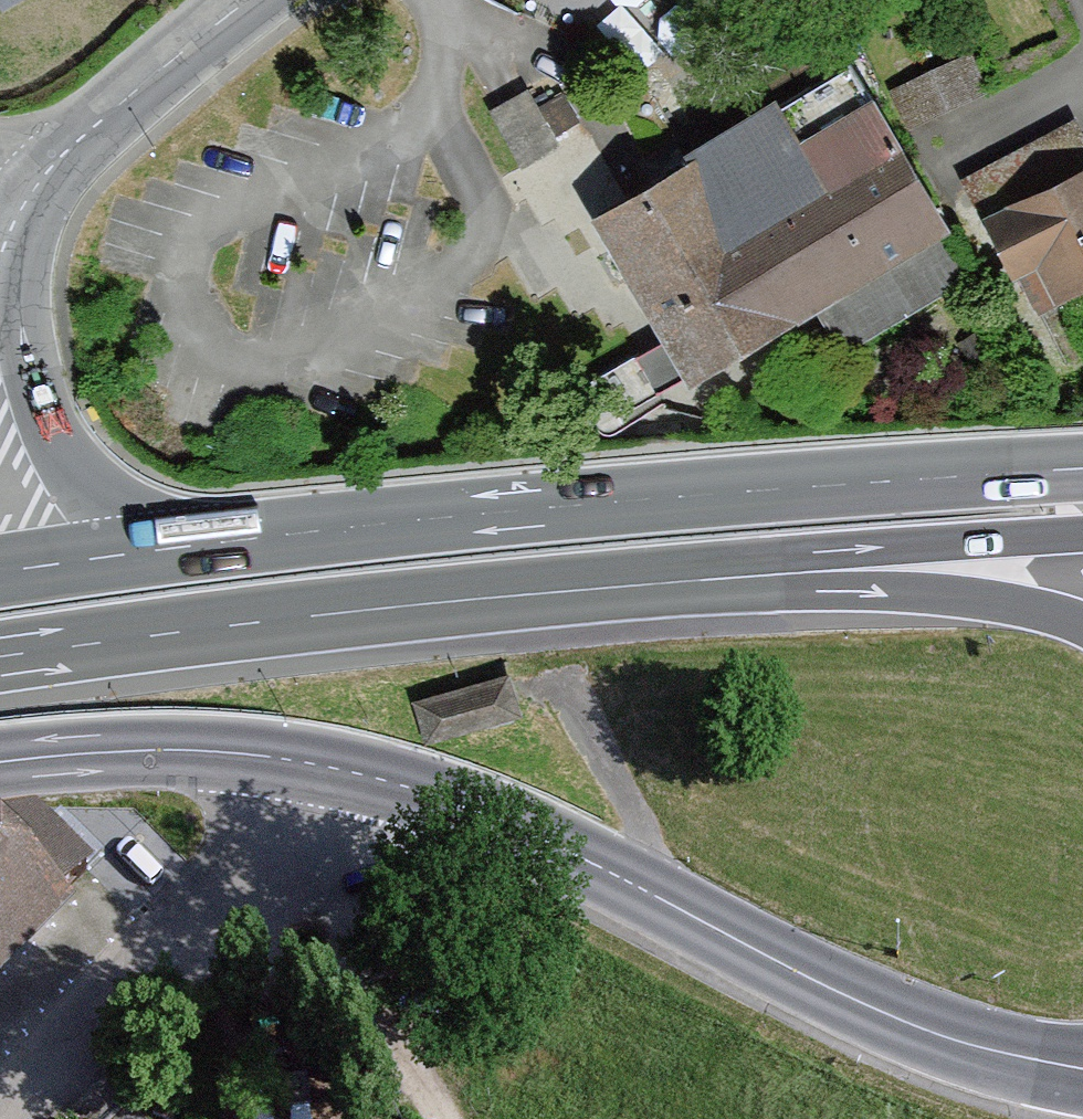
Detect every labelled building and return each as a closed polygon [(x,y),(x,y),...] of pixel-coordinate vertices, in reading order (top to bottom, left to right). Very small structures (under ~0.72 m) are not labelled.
[(850,63),(784,102),(777,106),(873,264),(944,222),(850,63)] [(963,63),(901,93),(915,121),(976,90),(963,63)] [(636,277),(692,373),(816,301),(829,323),(850,343),(968,274),(939,226),(944,223),(944,222),(873,264),(777,106),(784,102),(774,84),(776,78),(719,112),(732,133),(687,159),(693,169),(612,217),(644,273),(636,277)] [(559,146),(528,90),(491,110),(522,166),(559,146)] [(1056,132),(971,174),(1034,304),(1082,280),(1082,148),(1069,155),(1056,132)] [(659,392),(637,354),(548,405),(570,444),(659,392)] [(505,678),(418,703),(428,739),(516,713),(505,678)] [(86,870),(30,813),(0,822),(0,957),(86,870)]
